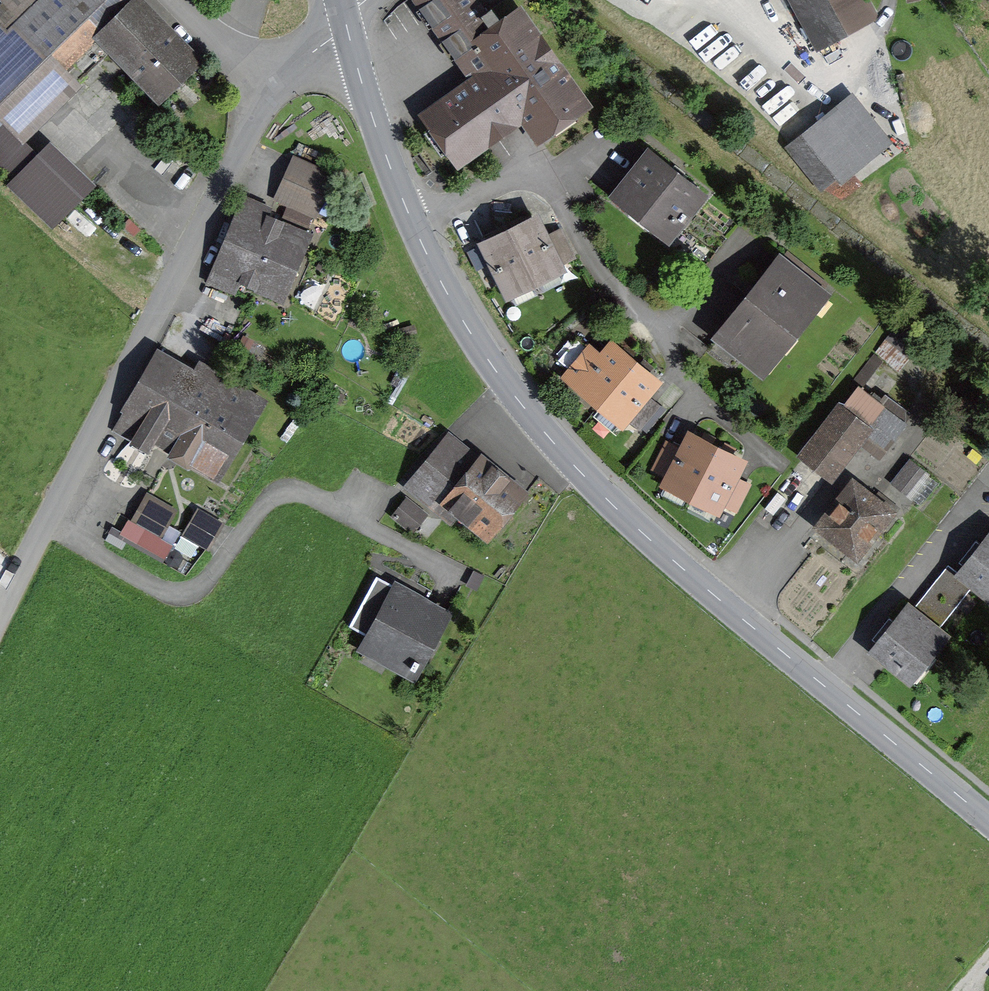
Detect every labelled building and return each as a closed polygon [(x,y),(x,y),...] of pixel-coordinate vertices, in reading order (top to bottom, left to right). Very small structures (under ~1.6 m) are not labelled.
[(20,16),(37,0),(4,0),(20,16)] [(131,0),(39,0),(15,24),(61,69),(64,71),(97,39),(155,98),(192,62),(146,15),(150,11),(140,0),(136,0),(133,3),(131,0)] [(537,134),(582,102),(519,13),(494,31),(489,24),(498,18),(491,9),(483,15),(472,0),(421,0),(420,0),(477,80),(430,113),(462,159),(523,115),(537,134)] [(864,0),(811,0),(830,35),(871,13),(864,0)] [(70,77),(64,71),(61,69),(15,24),(7,32),(0,25),(0,116),(15,130),(70,77)] [(876,145),(842,102),(787,147),(821,189),(876,145)] [(54,221),(79,194),(15,130),(0,116),(0,169),(54,221)] [(616,194),(669,237),(702,196),(649,153),(616,194)] [(313,214),(330,176),(295,161),(278,198),(313,214)] [(271,208),(243,196),(208,280),(236,292),(244,274),(281,289),(305,234),(302,233),(310,216),(290,207),(278,234),(263,227),(271,208)] [(512,231),(511,229),(509,230),(510,231),(533,280),(558,268),(557,266),(571,259),(557,232),(544,238),(535,219),(512,231)] [(485,244),(509,292),(533,280),(510,231),(509,230),(508,232),(485,244)] [(762,371),(824,293),(780,258),(709,348),(732,367),(741,355),(762,371)] [(902,319),(876,352),(899,371),(925,337),(902,319)] [(573,384),(579,385),(600,403),(635,362),(636,361),(614,344),(602,358),(577,337),(558,360),(569,369),(565,374),(568,379),(573,384)] [(190,375),(189,377),(154,356),(140,381),(194,412),(237,436),(257,403),(198,366),(192,376),(190,375)] [(656,380),(636,364),(636,361),(635,362),(600,403),(621,421),(625,417),(637,426),(656,403),(645,393),(656,380)] [(175,450),(214,474),(237,436),(194,412),(140,381),(126,404),(128,405),(114,428),(149,449),(163,425),(181,436),(177,442),(179,443),(175,450)] [(858,388),(842,407),(867,426),(859,436),(881,454),(910,416),(885,396),(879,404),(858,388)] [(830,474),(859,436),(867,426),(842,407),(806,455),(830,474)] [(670,478),(667,482),(692,495),(716,447),(717,446),(692,435),(684,451),(670,444),(657,471),(670,478)] [(454,499),(489,528),(516,495),(448,440),(412,484),(444,511),(454,499)] [(741,460),(718,448),(717,446),(716,447),(692,495),(717,508),(719,503),(732,510),(746,482),(733,476),(741,460)] [(911,461),(893,483),(906,493),(924,471),(911,461)] [(856,554),(874,531),(879,535),(894,515),(853,483),(820,525),(856,554)] [(163,557),(171,543),(160,537),(174,512),(149,497),(135,522),(147,529),(139,543),(163,557)] [(407,499),(394,516),(412,531),(425,514),(407,499)] [(198,510),(184,534),(208,548),(222,524),(198,510)] [(958,572),(973,585),(973,586),(988,599),(988,533),(958,572)] [(950,566),(915,609),(939,628),(973,586),(973,585),(958,572),(950,566)] [(415,669),(426,646),(428,647),(446,614),(377,576),(349,626),(370,637),(364,648),(366,649),(369,645),(392,657),(389,662),(411,673),(414,668),(415,669)] [(932,654),(948,635),(939,628),(915,609),(908,603),(871,650),(906,679),(928,651),(932,654)]
